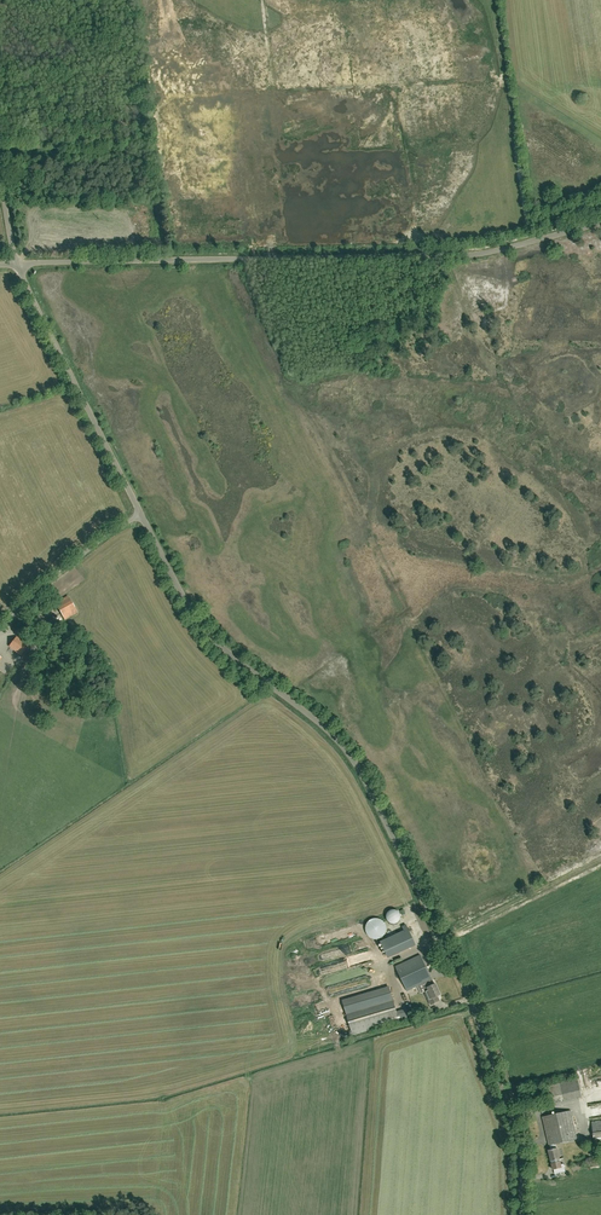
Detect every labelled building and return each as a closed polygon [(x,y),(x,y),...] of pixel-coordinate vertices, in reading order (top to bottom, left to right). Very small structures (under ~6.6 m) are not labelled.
[(65,620),(77,612),(68,596),(55,603),(65,620)] [(39,626),(45,635),(59,625),(53,616),(39,626)] [(9,646),(21,655),(28,646),(16,636),(9,646)] [(399,920),(394,909),(384,913),(388,924),(399,920)] [(386,931),(386,929),(386,928),(386,925),(385,923),(384,922),(381,920),(380,919),(379,919),(376,918),(375,918),(372,919),(370,920),(368,922),(367,923),(366,925),(366,927),(365,929),(366,931),(367,934),(367,935),(369,937),(371,938),(372,939),(374,939),(376,939),(379,939),(380,938),(381,938),(384,936),(384,935),(386,932),(386,931)] [(401,931),(376,941),(383,958),(413,946),(404,925),(400,927),(401,931)] [(425,992),(427,997),(431,1005),(439,1001),(437,996),(441,995),(436,984),(433,985),(430,980),(432,979),(420,955),(395,966),(407,991),(422,984),(426,991),(425,992)] [(353,1035),(399,1021),(389,987),(342,1001),(353,1035)] [(570,1087),(579,1084),(578,1078),(568,1080),(570,1087)] [(556,1144),(577,1139),(570,1110),(542,1117),(549,1145),(550,1145),(551,1150),(548,1150),(551,1161),(552,1163),(551,1163),(553,1169),(555,1169),(556,1174),(565,1172),(564,1164),(561,1164),(560,1161),(559,1162),(559,1159),(557,1148),(556,1144)] [(592,1122),(595,1147),(600,1146),(600,1121),(592,1122)]
